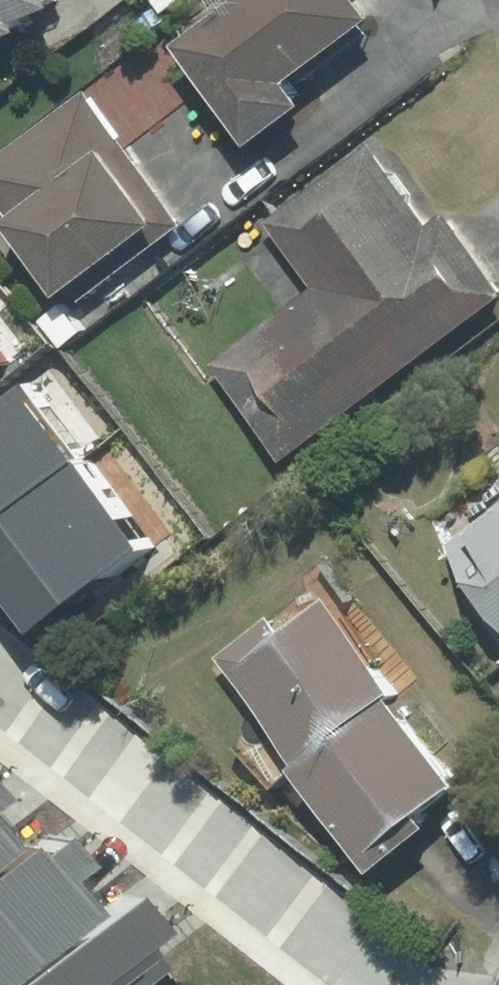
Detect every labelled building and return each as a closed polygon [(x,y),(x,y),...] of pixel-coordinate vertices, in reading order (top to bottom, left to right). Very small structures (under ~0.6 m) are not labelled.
[(56,24),(52,15),(87,0),(0,0),(0,47),(56,24)] [(195,26),(283,138),(336,97),(318,74),(402,8),(396,0),(229,0),(195,26)] [(94,89),(0,159),(0,188),(24,219),(32,213),(89,289),(189,215),(94,89)] [(381,141),(276,219),(327,286),(226,361),(299,458),(498,310),(498,255),(463,207),(443,221),(381,141)] [(0,391),(0,516),(79,455),(18,377),(0,391)] [(0,516),(0,611),(15,630),(140,533),(79,455),(0,516)] [(460,538),(498,587),(498,508),(460,538)] [(239,665),(405,868),(443,837),(436,829),(494,781),(335,586),(239,665)] [(482,601),(498,622),(498,587),(482,601)] [(23,850),(0,822),(0,869),(23,850)] [(106,916),(42,838),(0,872),(0,984),(21,984),(106,916)] [(172,975),(156,955),(182,934),(146,889),(24,984),(159,984),(172,975)]
